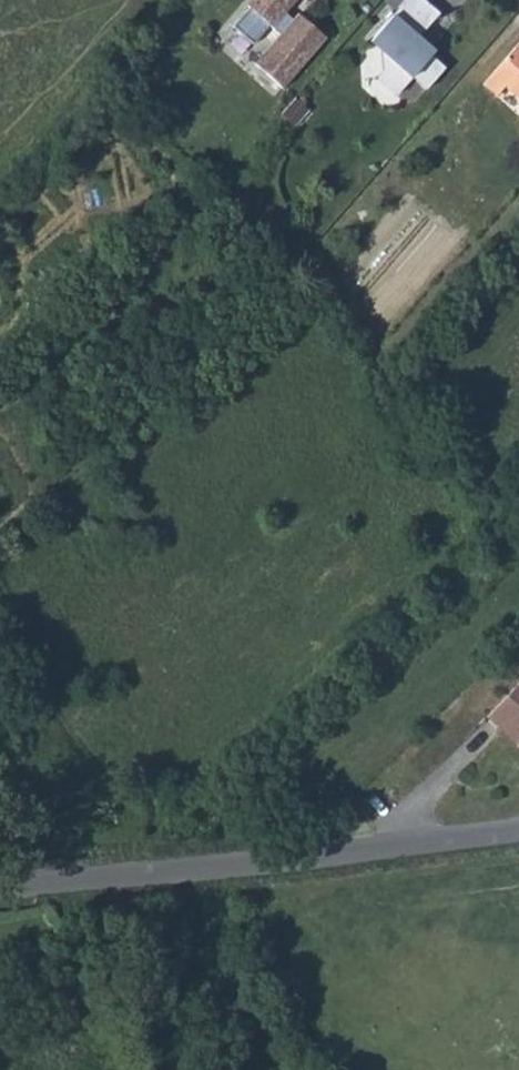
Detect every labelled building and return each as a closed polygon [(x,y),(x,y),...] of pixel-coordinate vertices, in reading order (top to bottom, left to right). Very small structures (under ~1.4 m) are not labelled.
[(246,3),(252,8),(239,23),(256,39),(274,27),(278,34),(250,66),(284,95),(335,37),(302,8),(293,18),(288,13),(300,0),(249,0),(246,3)] [(426,0),(403,0),(372,39),(378,44),(362,64),(399,94),(414,76),(428,88),(445,67),(433,57),(441,47),(424,34),(441,12),(426,0)] [(479,90),(494,103),(501,94),(518,74),(518,46),(479,90)] [(501,94),(518,109),(518,74),(501,94)] [(510,681),(468,718),(497,748),(504,742),(518,758),(518,691),(510,681)]
